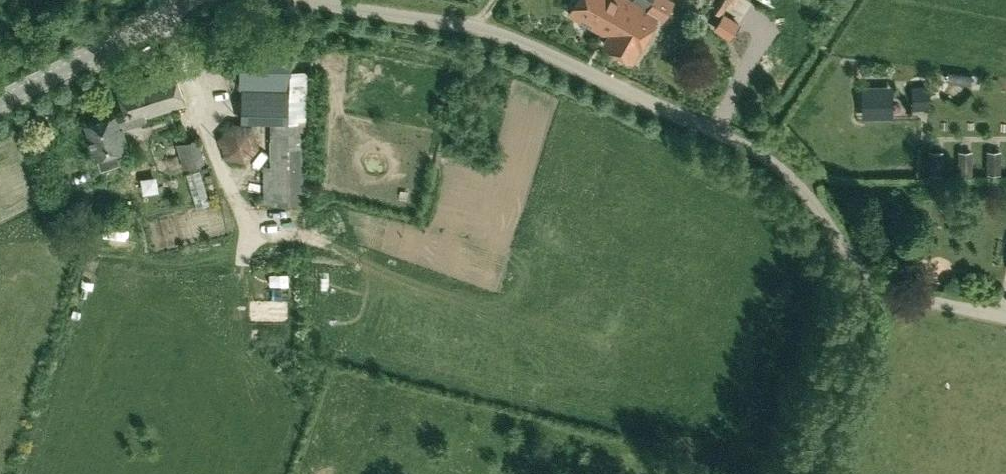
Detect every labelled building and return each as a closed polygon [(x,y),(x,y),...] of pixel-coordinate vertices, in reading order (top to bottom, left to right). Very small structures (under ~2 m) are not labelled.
[(656,17),(664,3),(660,0),(578,0),(569,15),(608,37),(604,44),(633,61),(657,18),(656,17)] [(731,38),(737,28),(740,24),(722,13),(722,15),(720,18),(714,27),(731,38)] [(241,54),(240,91),(241,91),(241,119),(271,120),(270,137),(270,165),(263,165),(263,182),(264,202),(307,202),(308,70),(292,70),(293,55),(241,54)] [(148,121),(147,118),(186,105),(174,67),(115,86),(124,112),(117,115),(85,125),(96,162),(100,173),(134,161),(124,128),(148,121)] [(931,84),(913,85),(915,108),(932,107),(931,84)] [(862,122),(893,120),(893,87),(862,88),(862,122)] [(199,137),(177,144),(184,170),(207,163),(199,137)] [(1002,153),(989,153),(989,171),(1002,171),(1002,153)] [(944,172),(944,154),(931,154),(931,172),(944,172)] [(973,172),(973,154),(960,154),(960,172),(973,172)] [(199,172),(185,176),(196,210),(210,205),(199,172)]
